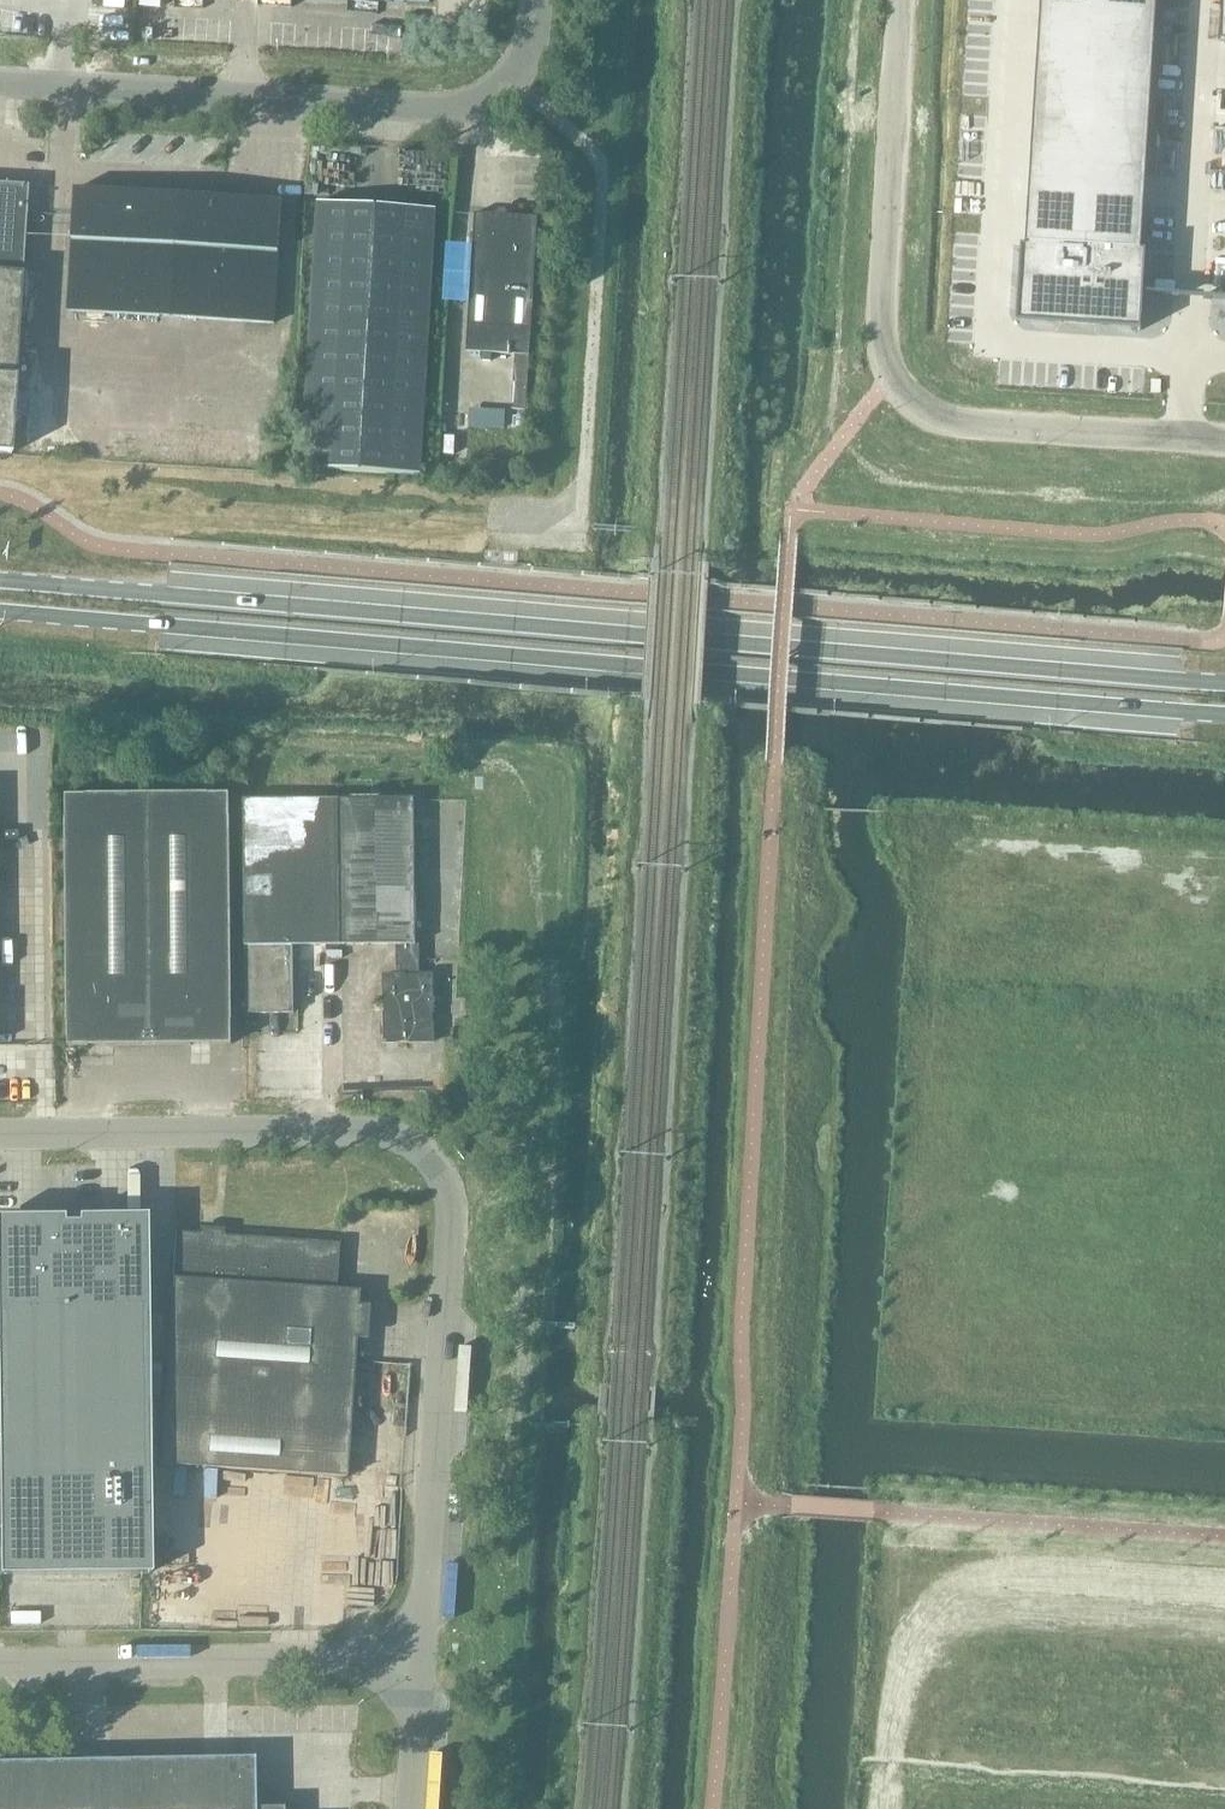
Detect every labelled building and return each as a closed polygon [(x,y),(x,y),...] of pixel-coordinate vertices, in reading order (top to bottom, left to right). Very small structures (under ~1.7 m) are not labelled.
[(1021,255),(1026,256),(1022,319),(1132,325),(1132,330),(1142,331),(1147,251),(1142,251),(1157,0),(1042,0),(1035,107),(1027,246),(1022,245),(1021,255)] [(12,455),(28,186),(0,184),(0,454),(12,455)] [(69,311),(275,324),(282,201),(76,189),(69,311)] [(303,465),(421,472),(437,211),(319,204),(303,465)] [(516,355),(513,410),(527,410),(539,218),(476,214),(467,352),(516,355)] [(234,792),(148,793),(151,1046),(233,1045),(233,989),(234,792)] [(151,1046),(148,793),(71,793),(70,989),(69,1047),(151,1046)] [(341,945),(340,800),(340,799),(249,799),(250,1014),(297,1013),(296,945),(341,945)] [(340,800),(341,945),(401,944),(401,975),(386,975),(386,989),(386,1043),(434,1042),(434,989),(434,977),(423,977),(422,945),(414,945),(413,799),(340,800)] [(1,1576),(150,1575),(150,1574),(151,1574),(148,1357),(146,1230),(99,1231),(99,1221),(43,1222),(43,1231),(0,1233),(0,1523),(1,1576)] [(160,1465),(346,1478),(359,1291),(336,1289),(340,1243),(176,1232),(160,1465)] [(239,1758),(253,1758),(252,1736),(238,1736),(239,1758)] [(0,1764),(0,1808),(254,1808),(253,1759),(227,1760),(0,1764)]
